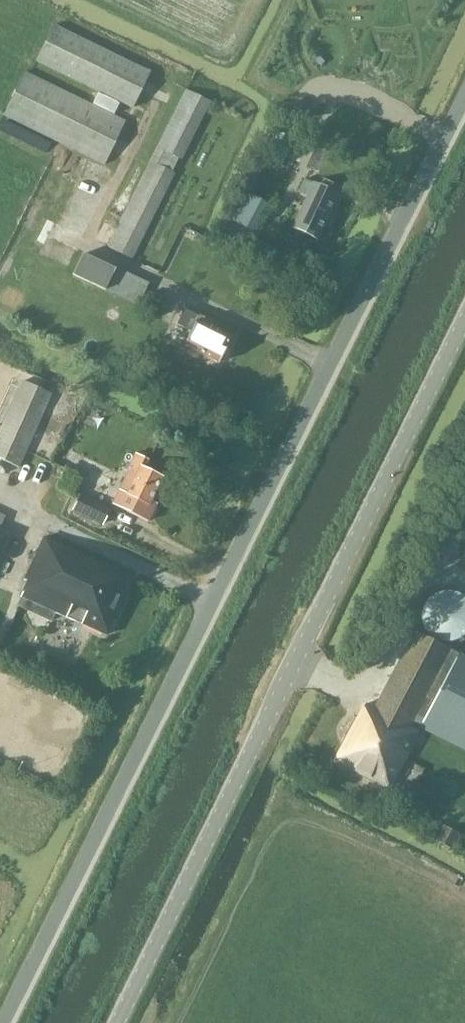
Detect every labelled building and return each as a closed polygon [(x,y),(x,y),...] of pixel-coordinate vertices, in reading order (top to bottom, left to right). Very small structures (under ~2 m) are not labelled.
[(131,109),(150,71),(53,24),(35,61),(131,109)] [(103,165),(125,121),(24,71),(3,116),(103,165)] [(171,172),(178,158),(179,159),(208,100),(185,89),(155,147),(142,175),(105,247),(128,258),(172,172),(171,172)] [(305,197),(291,229),(316,240),(339,194),(304,178),(297,193),(305,197)] [(249,253),(257,235),(251,232),(267,203),(245,192),(221,241),(235,247),(249,253)] [(72,276),(104,291),(114,269),(82,254),(72,276)] [(114,269),(104,291),(137,307),(149,283),(115,267),(114,269)] [(190,331),(183,346),(217,362),(230,337),(207,326),(210,321),(199,316),(198,316),(184,310),(177,325),(190,331)] [(21,380),(0,427),(0,459),(19,467),(52,394),(21,380)] [(155,503),(150,501),(162,477),(144,469),(148,460),(134,453),(127,469),(128,470),(111,503),(146,521),(155,503)] [(71,509),(101,524),(108,510),(78,495),(71,509)] [(10,532),(0,528),(0,555),(10,532)] [(26,579),(19,597),(105,636),(132,576),(43,536),(24,578),(26,579)] [(459,596),(455,594),(451,593),(447,592),(442,592),(438,593),(434,595),(430,597),(427,600),(424,603),(422,607),(421,611),(420,616),(420,620),(421,624),(422,628),(424,632),(427,635),(430,638),(434,641),(438,642),(442,643),(447,643),(451,643),(455,641),(459,640),(462,637),(464,634),(464,601),(462,598),(459,596)] [(420,733),(409,726),(411,722),(464,749),(464,659),(413,633),(374,708),(365,704),(363,708),(362,707),(356,719),(354,718),(331,762),(388,791),(390,791),(393,790),(415,746),(413,745),(420,733)]
